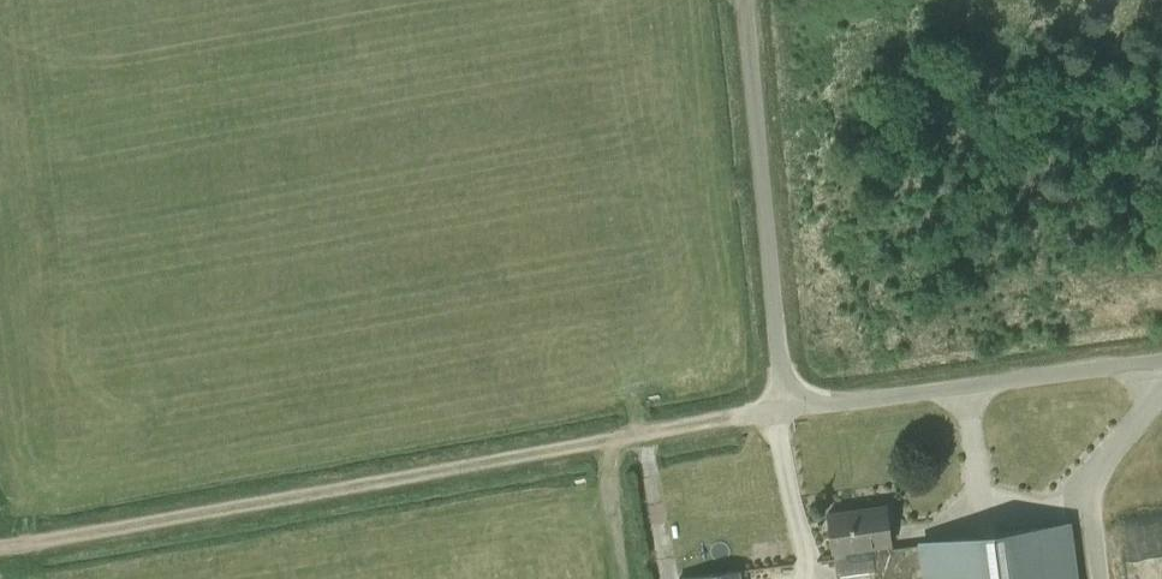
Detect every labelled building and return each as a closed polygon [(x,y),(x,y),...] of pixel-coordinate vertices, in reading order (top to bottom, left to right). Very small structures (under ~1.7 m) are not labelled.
[(876,578),(929,578),(923,544),(892,548),(886,506),(829,513),(837,575),(875,570),(876,578)] [(1067,524),(923,543),(923,544),(929,578),(1074,578),(1067,524)] [(680,578),(741,578),(740,571),(680,578)]
